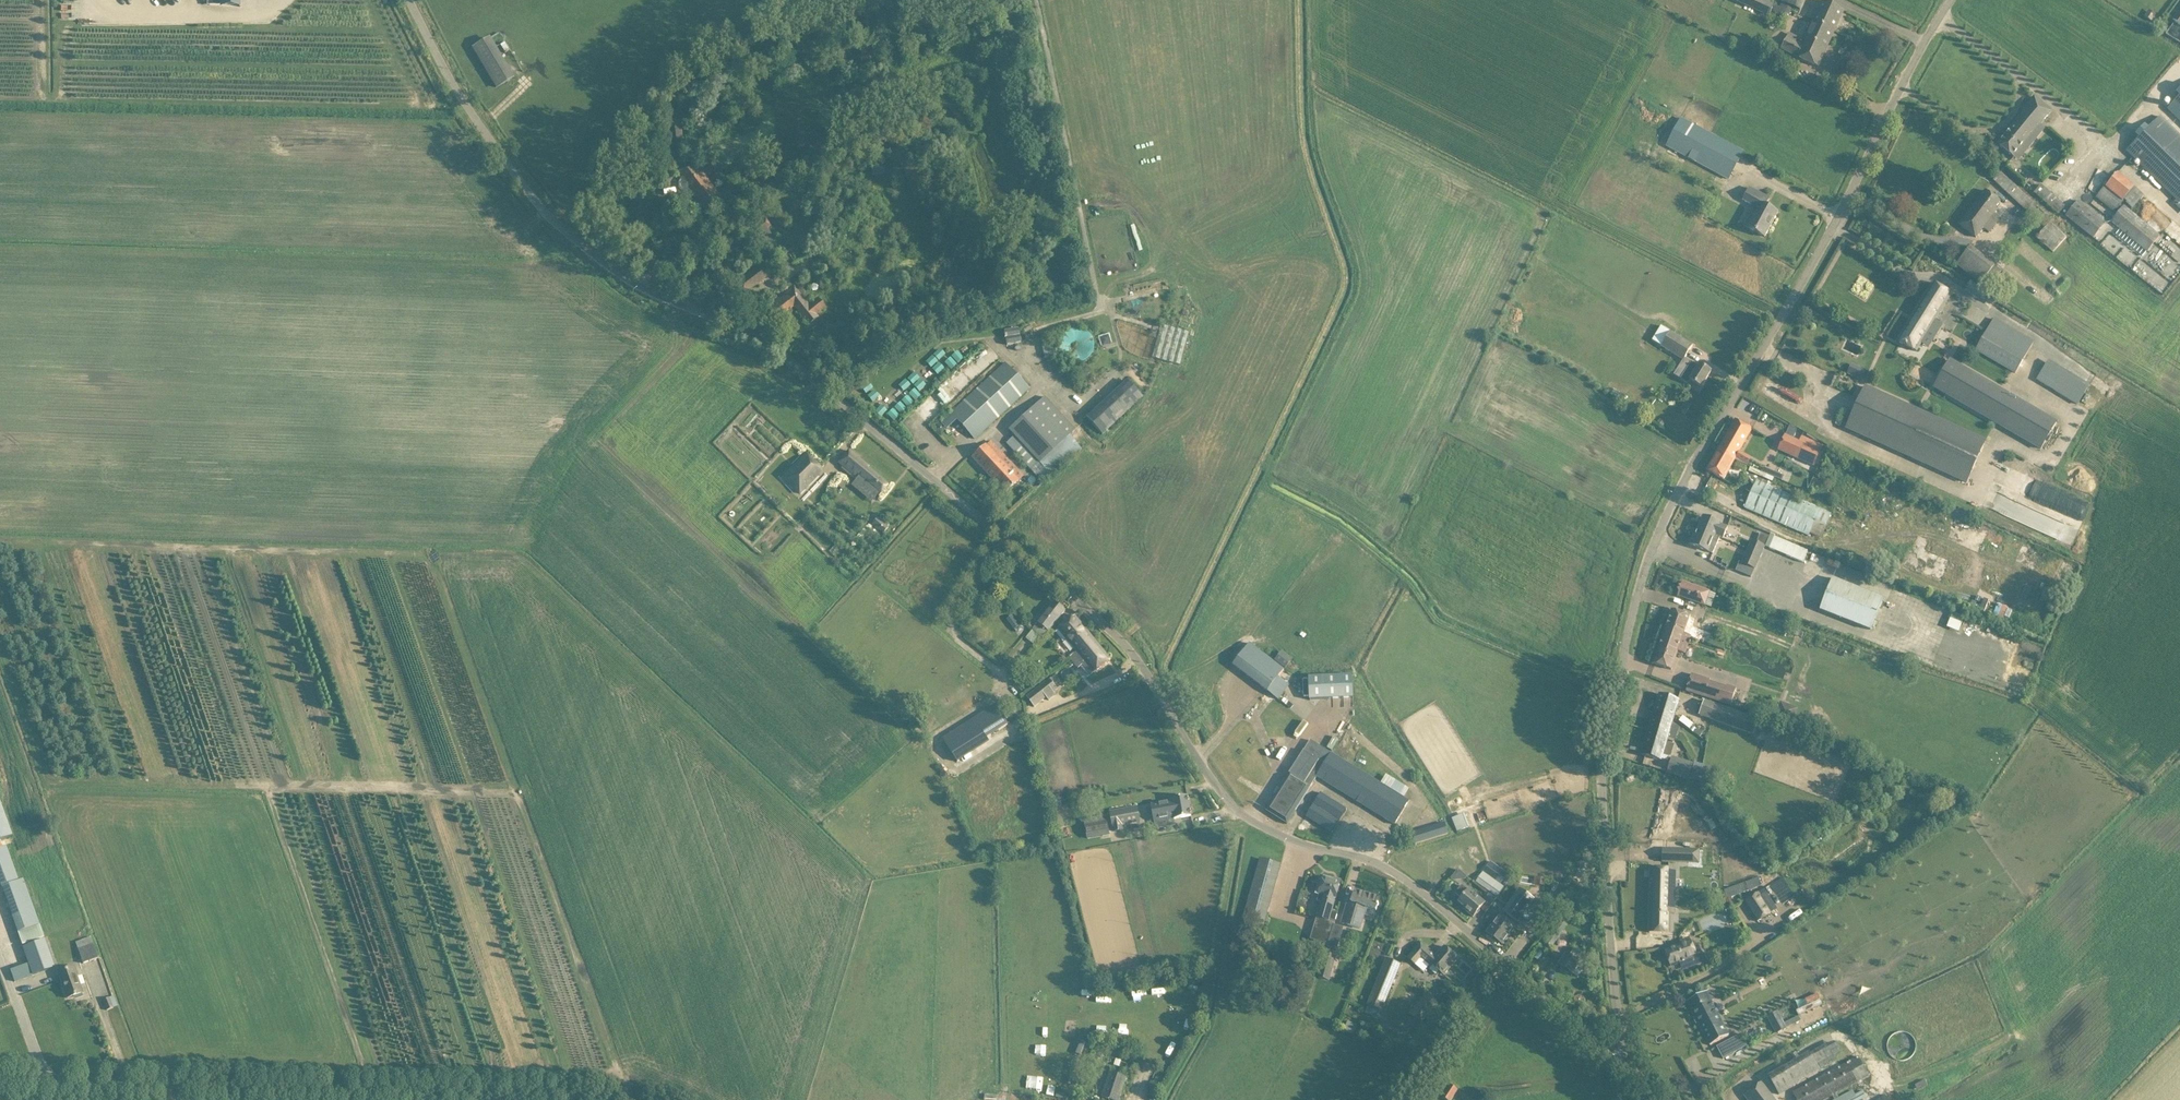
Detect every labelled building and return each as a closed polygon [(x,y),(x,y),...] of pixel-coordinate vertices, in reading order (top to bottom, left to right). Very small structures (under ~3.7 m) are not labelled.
[(1744,4),(1765,14),(1768,15),(1773,4),(1772,3),(1765,0),(1745,0),(1744,4)] [(1780,7),(1791,12),(1793,7),(1801,11),(1806,0),(1782,0),(1781,2),(1782,3),(1780,7)] [(1822,1),(1813,22),(1834,31),(1844,11),(1822,1)] [(1787,19),(1791,12),(1780,7),(1777,14),(1787,19)] [(1818,67),(1834,31),(1813,22),(1805,40),(1808,42),(1801,59),(1818,67)] [(497,89),(515,78),(490,37),(472,48),(497,89)] [(1803,47),(1786,39),(1781,50),(1798,58),(1803,47)] [(2168,109),(2179,121),(2179,89),(2176,93),(2179,96),(2168,109)] [(2045,128),(2040,125),(2051,111),(2034,97),(2023,111),(2024,112),(1998,144),(2013,157),(2024,144),(2029,148),(2045,128)] [(2127,151),(2179,203),(2179,136),(2160,117),(2148,129),(2144,126),(2136,135),(2139,138),(2127,151)] [(1682,119),(1667,147),(1719,174),(1729,179),(1743,152),(1729,144),(1682,119)] [(686,192),(689,190),(703,208),(719,197),(692,161),(676,173),(681,179),(679,181),(678,183),(678,187),(680,189),(682,191),(686,192)] [(2133,195),(2134,196),(2140,188),(2122,172),(2109,187),(2127,202),(2133,195)] [(1993,180),(2039,222),(2045,228),(2037,237),(2053,252),(2067,237),(2051,222),(2053,220),(2000,173),(1993,180)] [(2035,191),(2039,195),(2058,213),(2065,206),(2045,188),(2041,184),(2035,191)] [(2105,187),(2095,198),(2113,214),(2123,203),(2106,188),(2105,187)] [(1751,189),(1744,201),(1754,206),(1759,209),(1749,228),(1755,232),(1765,237),(1778,213),(1765,206),(1769,198),(1761,194),(1760,193),(1751,189)] [(1999,201),(1985,191),(1959,225),(1976,238),(1983,229),(1989,233),(1996,224),(1990,220),(1998,210),(1994,208),(1999,201)] [(2093,237),(2105,223),(2078,200),(2066,214),(2093,237)] [(2147,250),(2160,235),(2125,206),(2112,221),(2147,250)] [(1737,228),(1742,219),(1726,210),(1721,219),(1737,228)] [(766,218),(750,228),(752,232),(757,239),(768,232),(766,229),(768,228),(771,226),(768,222),(766,218)] [(1981,284),(1995,267),(1971,248),(1957,265),(1981,284)] [(746,294),(775,274),(766,262),(737,282),(746,294)] [(1981,296),(1986,291),(1972,280),(1968,286),(1981,296)] [(1952,294),(1943,288),(1934,283),(1898,341),(1915,352),(1928,332),(1935,337),(1941,326),(1934,322),(1952,294)] [(793,305),(808,323),(826,308),(819,299),(809,308),(792,287),(755,317),(765,329),(793,305)] [(2016,373),(2034,342),(1994,319),(1976,350),(2016,373)] [(1164,324),(1154,357),(1183,365),(1192,332),(1164,324)] [(1007,330),(1009,343),(1023,342),(1021,328),(1007,330)] [(1059,341),(1058,346),(1059,352),(1061,357),(1065,361),(1070,363),(1075,364),(1081,363),(1085,361),(1089,357),(1092,352),(1093,346),(1092,341),(1089,336),(1085,332),(1081,330),(1075,329),(1070,330),(1065,332),(1061,336),(1059,341)] [(1661,347),(1683,360),(1693,345),(1671,331),(1661,347)] [(792,348),(801,354),(804,350),(795,343),(792,348)] [(1711,372),(1702,366),(1699,365),(1698,366),(1691,362),(1680,379),(1688,384),(1690,380),(1702,387),(1711,372)] [(2077,404),(2087,388),(2047,363),(2037,379),(2077,404)] [(1004,364),(951,413),(975,439),(1028,390),(1004,364)] [(1852,364),(1848,374),(1861,380),(1863,375),(1858,373),(1861,368),(1852,364)] [(2057,422),(1961,367),(1946,393),(2041,449),(2057,422)] [(1127,381),(1086,418),(1102,436),(1143,398),(1127,381)] [(1865,387),(1847,428),(1967,483),(1986,441),(1865,387)] [(1008,429),(1015,436),(1039,463),(1075,430),(1044,397),(1008,429)] [(1717,451),(1735,460),(1753,429),(1735,419),(1717,451)] [(1824,446),(1801,436),(1792,457),(1815,466),(1824,446)] [(979,450),(971,457),(1005,493),(1018,481),(1023,476),(1012,464),(1006,469),(985,445),(979,450)] [(876,494),(879,497),(882,493),(889,485),(869,468),(849,451),(839,463),(855,477),(856,478),(876,494)] [(1735,460),(1717,451),(1706,470),(1724,480),(1735,460)] [(814,470),(818,466),(807,454),(783,478),(799,494),(819,474),(814,470)] [(1772,471),(1770,475),(1782,481),(1784,476),(1772,471)] [(2020,477),(2015,489),(2075,515),(2081,502),(2020,477)] [(1745,506),(1744,508),(1809,536),(1810,534),(1822,539),(1829,523),(1815,517),(1819,508),(1800,499),(1756,480),(1745,506)] [(2055,543),(2064,524),(2002,495),(1995,510),(2025,523),(2023,528),(2055,543)] [(1714,534),(1723,538),(1728,527),(1719,524),(1704,517),(1698,530),(1714,536),(1714,534)] [(872,524),(883,534),(888,528),(877,518),(872,524)] [(1849,525),(1872,527),(1873,521),(1850,519),(1849,525)] [(1714,536),(1698,530),(1696,536),(1694,535),(1691,544),(1713,553),(1720,537),(1723,539),(1723,538),(1714,534),(1714,536)] [(1774,536),(1769,549),(1803,562),(1808,550),(1774,536)] [(1761,554),(1764,546),(1752,541),(1749,549),(1761,554)] [(1749,549),(1743,563),(1755,568),(1761,554),(1749,549)] [(1820,610),(1871,630),(1883,599),(1832,578),(1820,610)] [(1701,588),(1683,582),(1678,596),(1696,602),(1701,588)] [(1055,602),(1033,630),(1044,638),(1066,610),(1055,602)] [(1672,610),(1666,627),(1684,633),(1690,636),(1693,628),(1687,626),(1690,616),(1672,610)] [(1948,626),(1961,631),(1966,616),(1954,611),(1948,626)] [(1075,616),(1067,622),(1058,629),(1076,652),(1077,652),(1094,639),(1075,616)] [(1684,633),(1666,627),(1653,663),(1672,670),(1684,633)] [(1789,627),(1788,633),(1796,636),(1798,630),(1789,627)] [(1094,673),(1102,666),(1111,660),(1094,639),(1077,652),(1076,652),(1069,657),(1078,668),(1085,662),(1094,673)] [(1250,643),(1233,665),(1268,691),(1278,677),(1284,670),(1250,643)] [(1280,653),(1275,660),(1285,668),(1291,661),(1280,653)] [(1692,674),(1686,692),(1705,698),(1710,682),(1710,680),(1692,674)] [(1310,699),(1354,697),(1353,675),(1309,677),(1310,699)] [(1278,677),(1268,691),(1275,697),(1277,699),(1278,699),(1289,685),(1288,685),(1278,677)] [(1050,679),(1027,697),(1035,707),(1047,697),(1050,701),(1056,695),(1054,692),(1058,689),(1050,679)] [(1679,700),(1670,697),(1660,694),(1649,731),(1668,737),(1679,700)] [(1699,716),(1753,735),(1759,719),(1705,700),(1699,716)] [(973,720),(985,739),(1008,724),(996,705),(973,720)] [(1644,745),(1641,755),(1652,758),(1661,761),(1663,754),(1670,756),(1673,744),(1667,742),(1668,737),(1649,731),(1644,745)] [(1287,824),(1317,777),(1332,753),(1311,740),(1266,811),(1287,824)] [(1395,825),(1409,802),(1332,753),(1317,777),(1395,825)] [(1672,756),(1667,771),(1679,775),(1689,778),(1691,774),(1694,764),(1694,762),(1688,761),(1672,756)] [(1691,774),(1689,778),(1703,782),(1711,784),(1715,768),(1711,767),(1710,765),(1702,763),(1694,761),(1694,762),(1694,764),(1691,774)] [(1306,816),(1313,820),(1332,832),(1347,809),(1321,793),(1306,816)] [(1170,801),(1152,805),(1155,821),(1168,819),(1167,816),(1173,815),(1174,819),(1191,816),(1188,796),(1170,800),(1170,801)] [(13,836),(1,804),(0,802),(0,841),(13,836)] [(1122,825),(1140,822),(1137,807),(1111,811),(1114,831),(1123,829),(1122,825)] [(1466,813),(1453,818),(1458,831),(1471,826),(1466,813)] [(1086,826),(1088,839),(1110,834),(1107,821),(1086,826)] [(1414,833),(1417,843),(1448,833),(1445,823),(1414,833)] [(6,846),(0,848),(0,881),(23,945),(44,937),(23,879),(19,881),(6,846)] [(1669,849),(1668,862),(1688,863),(1698,863),(1699,850),(1688,850),(1669,849)] [(1264,926),(1278,875),(1281,865),(1260,859),(1243,921),(1264,926)] [(1476,882),(1498,897),(1512,876),(1490,861),(1476,882)] [(1651,877),(1650,933),(1668,933),(1670,933),(1671,895),(1675,896),(1676,869),(1668,869),(1651,868),(1651,877)] [(1328,944),(1334,925),(1338,912),(1333,910),(1341,882),(1324,877),(1322,884),(1320,883),(1317,893),(1324,895),(1311,939),(1328,944)] [(1757,878),(1736,886),(1739,895),(1761,887),(1757,878)] [(1463,908),(1473,917),(1486,902),(1470,889),(1468,890),(1462,885),(1456,893),(1462,898),(1459,902),(1465,906),(1463,908)] [(1739,895),(1736,886),(1724,891),(1728,899),(1739,895)] [(1518,922),(1535,899),(1519,888),(1502,911),(1518,922)] [(1352,902),(1349,901),(1342,923),(1361,929),(1367,908),(1376,910),(1378,906),(1379,906),(1379,905),(1378,905),(1380,898),(1361,892),(1361,891),(1359,890),(1359,892),(1356,891),(1352,902)] [(1496,898),(1489,892),(1484,898),(1488,901),(1481,909),(1486,912),(1496,898)] [(1744,902),(1757,922),(1770,913),(1757,893),(1744,902)] [(1502,944),(1515,927),(1500,916),(1488,933),(1502,944)] [(1549,951),(1564,928),(1558,924),(1543,947),(1549,951)] [(1337,949),(1343,928),(1334,925),(1328,944),(1327,947),(1337,949)] [(82,941),(76,943),(79,950),(81,958),(84,964),(98,959),(93,945),(91,938),(90,937),(82,940),(82,941)] [(1691,940),(1681,944),(1664,950),(1671,967),(1687,960),(1690,967),(1705,962),(1698,944),(1693,946),(1691,940)] [(44,941),(24,948),(33,975),(54,967),(44,941)] [(1421,943),(1407,958),(1424,972),(1429,966),(1431,967),(1432,965),(1444,975),(1458,959),(1444,947),(1436,956),(1421,943)] [(1570,972),(1573,975),(1573,974),(1578,977),(1585,967),(1581,964),(1581,963),(1578,961),(1583,953),(1576,948),(1570,956),(1567,954),(1559,965),(1563,967),(1561,969),(1568,974),(1570,972)] [(1325,953),(1318,978),(1329,981),(1336,956),(1325,953)] [(1398,963),(1385,958),(1367,1004),(1380,1009),(1398,963)] [(59,973),(64,988),(67,998),(83,993),(77,977),(78,976),(75,967),(59,973)] [(1688,1001),(1710,1045),(1729,1036),(1711,1001),(1714,1000),(1709,990),(1688,1001)] [(1122,1004),(1134,1003),(1133,991),(1121,992),(1122,1004)] [(1437,1003),(1427,995),(1411,1014),(1420,1022),(1437,1003)] [(113,1008),(109,998),(103,1000),(107,1010),(113,1008)] [(1187,1005),(1183,1016),(1197,1020),(1200,1009),(1187,1005)] [(1783,1022),(1773,1027),(1776,1034),(1786,1029),(1783,1022)] [(1126,1037),(1127,1026),(1111,1025),(1110,1036),(1126,1037)] [(1188,1041),(1192,1033),(1182,1027),(1177,1034),(1188,1041)] [(1741,1035),(1717,1047),(1723,1059),(1747,1047),(1744,1040),(1741,1035)] [(1839,1040),(1770,1073),(1779,1093),(1841,1064),(1836,1054),(1843,1050),(1839,1040)] [(1081,1057),(1085,1047),(1073,1042),(1069,1053),(1081,1057)] [(1869,1076),(1858,1057),(1793,1092),(1797,1099),(1824,1099),(1832,1095),(1835,1099),(1834,1099),(1858,1099),(1866,1096),(1863,1091),(1854,1095),(1852,1091),(1839,1098),(1836,1093),(1869,1076)] [(1108,1099),(1112,1099),(1119,1099),(1127,1077),(1110,1072),(1102,1097),(1108,1099)] [(1760,1082),(1744,1095),(1748,1099),(1775,1099),(1760,1082)] [(1449,1088),(1443,1097),(1446,1099),(1451,1099),(1458,1090),(1451,1085),(1449,1088)]
